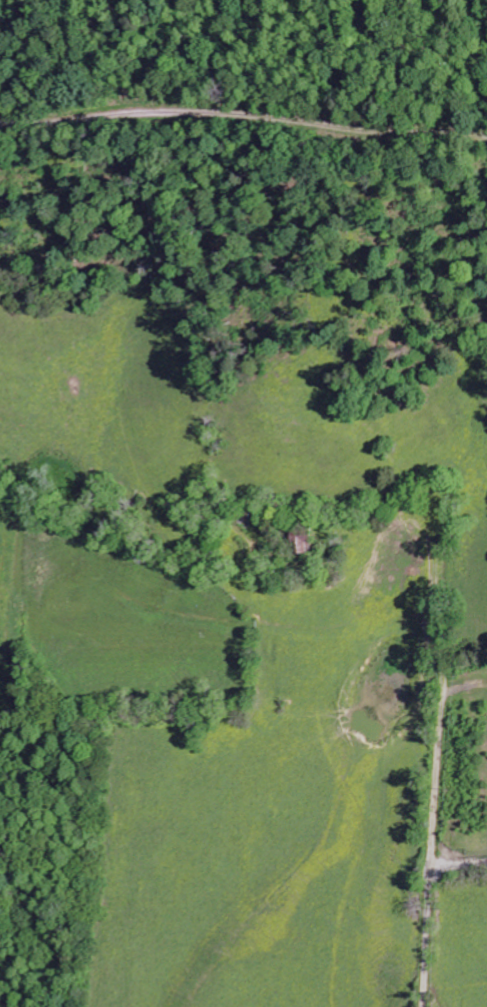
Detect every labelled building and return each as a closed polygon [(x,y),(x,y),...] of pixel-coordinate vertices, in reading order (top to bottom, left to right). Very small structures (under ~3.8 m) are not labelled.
[(306,552),(307,531),(292,531),(291,551),(306,552)]
